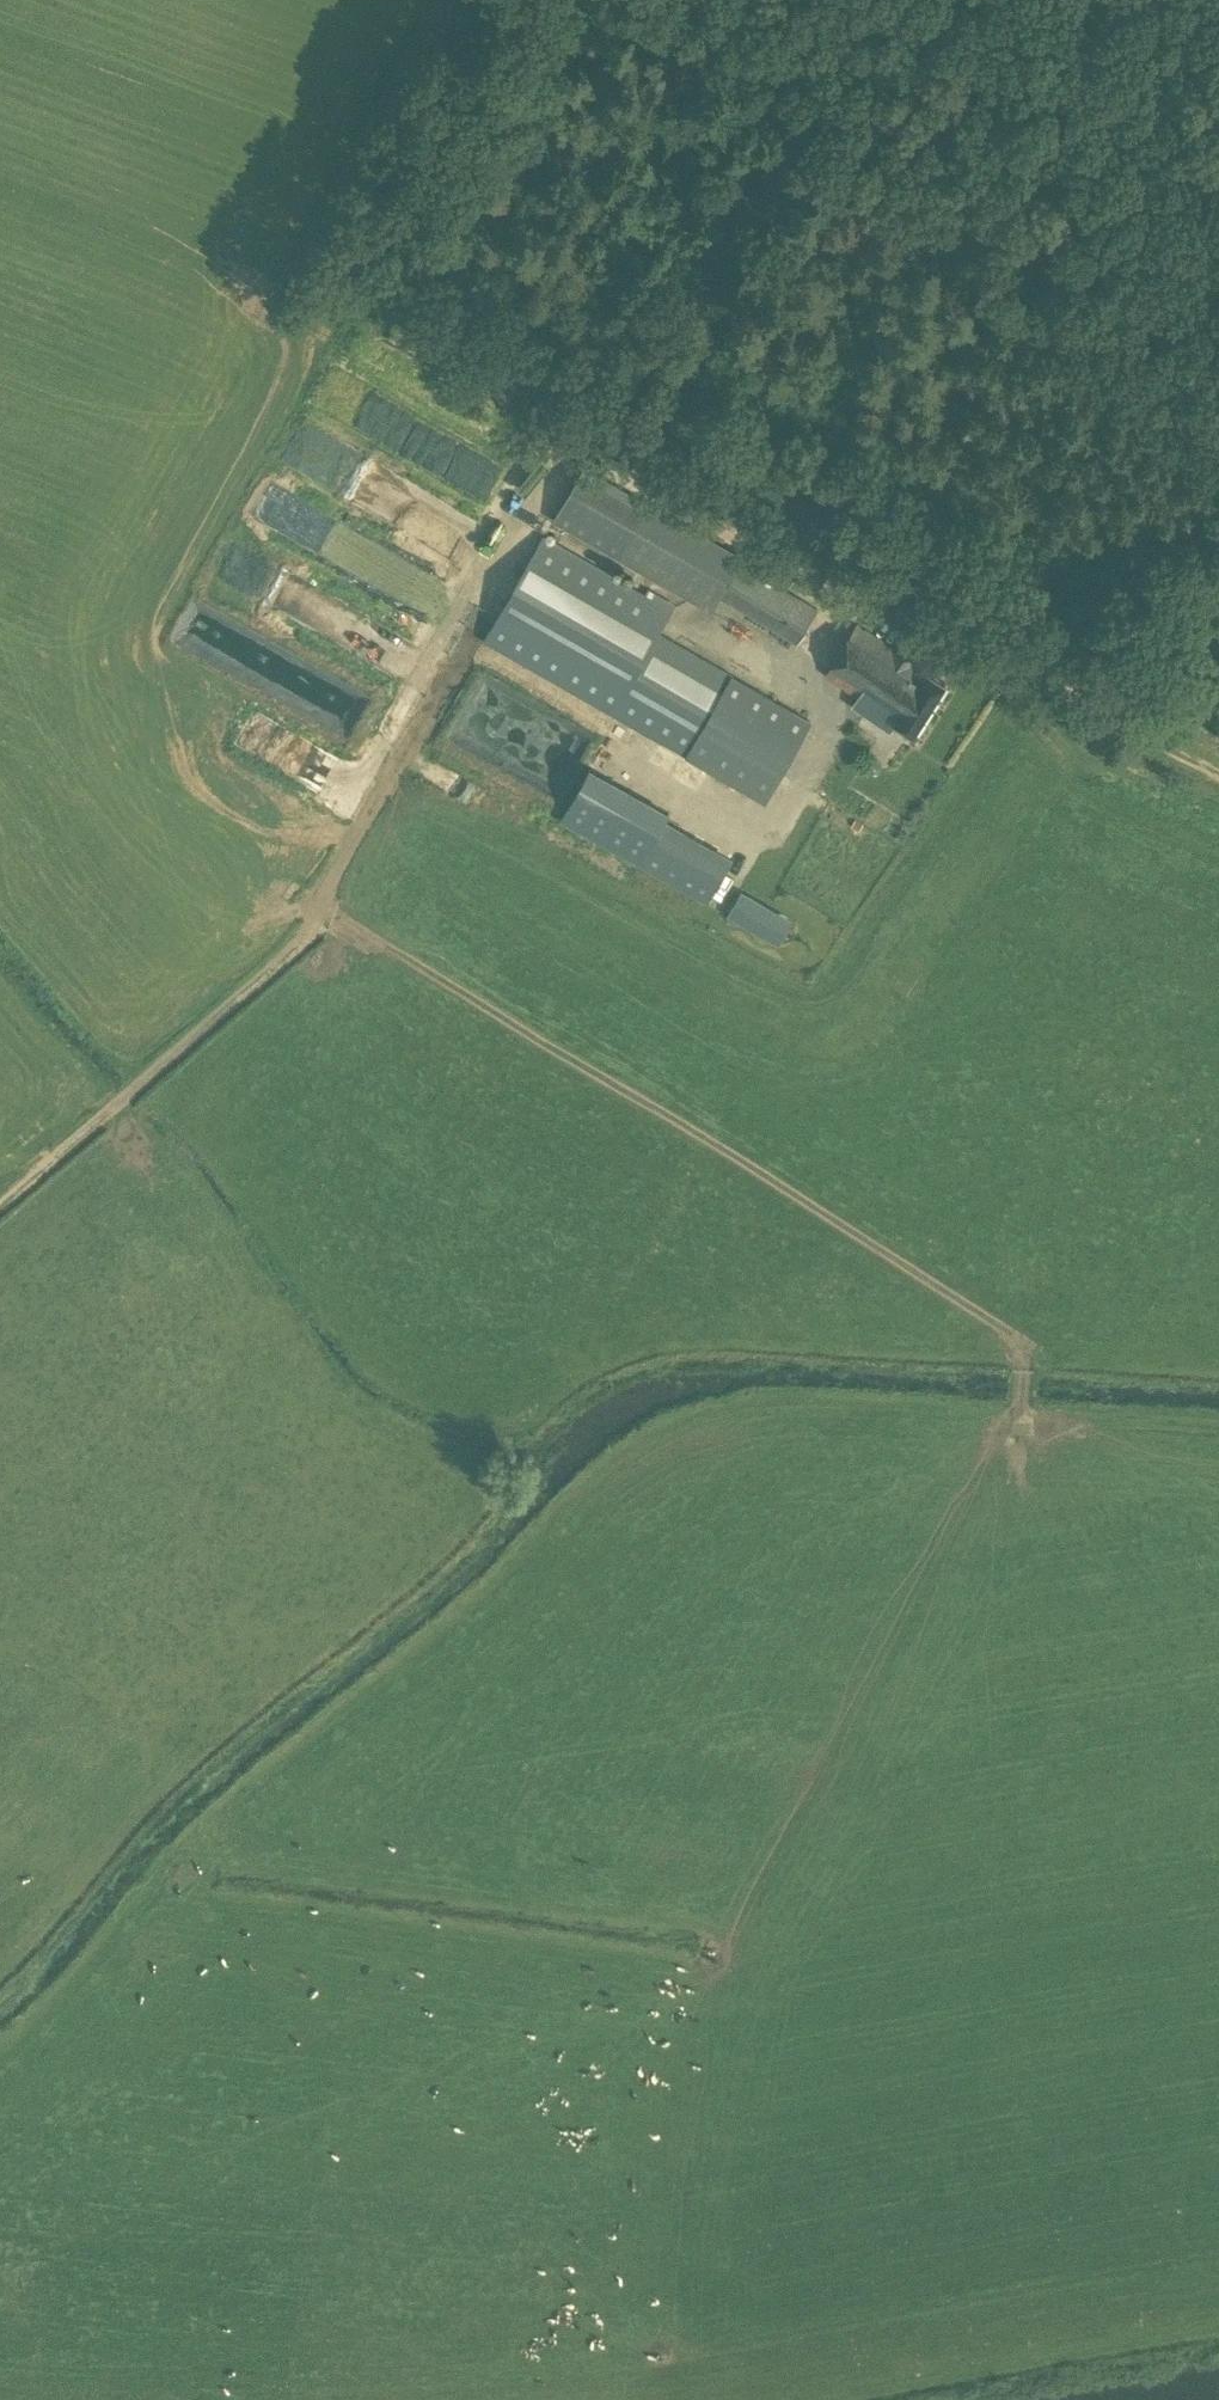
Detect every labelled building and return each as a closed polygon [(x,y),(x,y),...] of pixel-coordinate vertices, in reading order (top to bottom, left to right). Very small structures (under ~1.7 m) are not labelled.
[(646,509),(581,472),(553,520),(710,610),(718,597),(798,643),(819,606),(740,561),(743,555),(650,501),(646,509)] [(371,559),(363,553),(368,546),(318,511),(302,533),(360,574),(371,559)] [(765,801),(810,721),(660,634),(671,610),(545,537),(486,640),(765,801)] [(897,721),(915,731),(947,681),(915,661),(925,646),(905,633),(895,648),(857,624),(826,673),(860,695),(853,705),(892,730),(897,721)] [(636,862),(709,896),(731,850),(658,816),(636,862)] [(793,919),(742,890),(727,915),(745,925),(753,913),(786,932),(793,919)]
